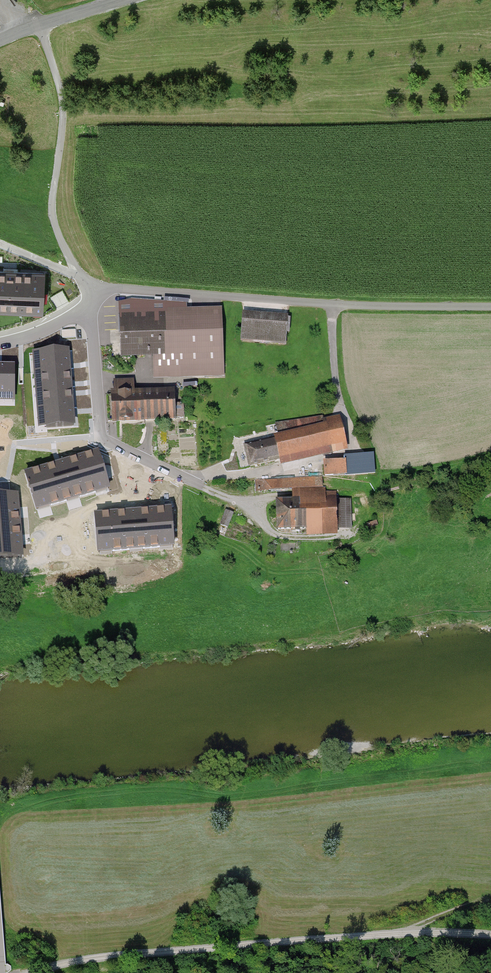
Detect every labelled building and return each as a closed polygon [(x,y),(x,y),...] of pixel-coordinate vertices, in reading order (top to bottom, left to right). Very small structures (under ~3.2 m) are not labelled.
[(44,315),(47,271),(0,268),(0,313),(44,315)] [(118,304),(121,359),(154,358),(155,377),(225,376),(222,309),(187,310),(187,304),(132,299),(118,304)] [(287,314),(243,312),(241,342),(285,344),(287,314)] [(71,349),(31,352),(38,431),(78,428),(71,349)] [(16,404),(16,364),(0,364),(0,404),(16,404)] [(112,391),(113,423),(184,420),(184,403),(175,404),(174,389),(135,390),(134,380),(114,381),(114,391),(112,391)] [(281,461),(282,465),(340,452),(332,418),(324,420),(323,416),(274,422),(277,434),(242,443),(248,469),(281,461)] [(23,472),(36,515),(112,491),(99,448),(23,472)] [(367,455),(351,456),(352,474),(368,473),(367,455)] [(324,460),(325,476),(351,475),(350,459),(324,460)] [(255,491),(292,490),(323,490),(323,478),(255,479),(255,491)] [(293,499),(276,499),(277,529),(307,528),(307,535),(338,534),(338,529),(348,529),(347,500),(338,500),(337,489),(323,490),(292,490),(293,499)] [(26,561),(21,493),(0,495),(0,563),(26,561)] [(94,512),(97,558),(177,552),(173,507),(94,512)] [(235,513),(225,510),(220,523),(229,527),(235,513)]
